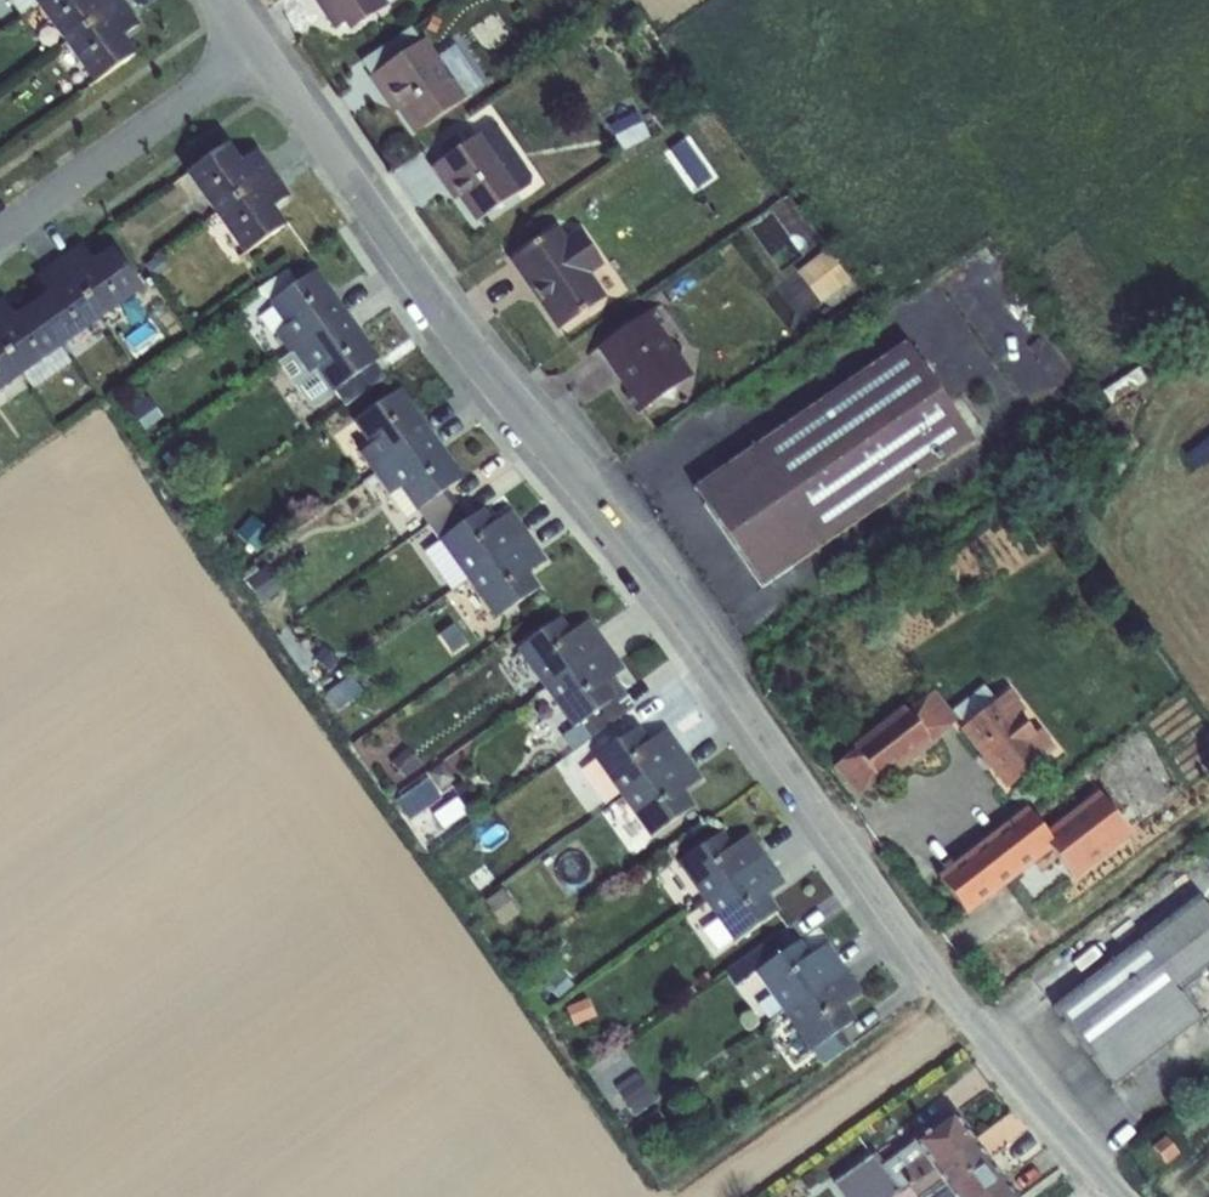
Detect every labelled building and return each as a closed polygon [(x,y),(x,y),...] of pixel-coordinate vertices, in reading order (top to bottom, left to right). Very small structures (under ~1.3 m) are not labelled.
[(32,0),(10,0),(19,13),(34,2),(32,0)] [(63,43),(123,0),(43,0),(36,5),(63,43)] [(123,0),(63,43),(93,84),(136,53),(123,35),(140,23),(123,0)] [(347,29),(393,0),(317,0),(333,26),(342,21),(347,29)] [(358,59),(368,76),(421,41),(409,24),(358,59)] [(397,109),(414,134),(466,98),(436,54),(425,38),(421,41),(368,76),(392,112),(397,109)] [(454,42),(436,54),(466,98),(484,86),(454,42)] [(608,125),(620,150),(650,135),(637,110),(608,125)] [(458,198),(474,221),(530,182),(527,177),(530,176),(497,127),(489,127),(427,165),(452,202),(458,198)] [(185,172),(213,213),(273,173),(257,148),(240,160),(227,142),(185,172)] [(273,173),(213,213),(243,254),(285,224),(272,206),(288,195),(273,173)] [(511,259),(538,292),(542,289),(562,312),(597,282),(610,271),(563,215),(511,259)] [(128,236),(135,247),(150,237),(142,226),(128,236)] [(59,259),(101,319),(141,290),(112,247),(93,260),(82,244),(59,259)] [(833,285),(816,298),(820,303),(850,281),(825,248),(796,271),(803,281),(819,268),(833,285)] [(144,265),(153,279),(168,269),(158,255),(144,265)] [(47,292),(32,303),(62,346),(101,319),(59,259),(35,276),(47,292)] [(273,331),(287,350),(348,313),(314,266),(266,301),(282,324),(273,331)] [(814,300),(816,298),(833,285),(819,268),(803,281),(801,282),(814,300)] [(771,289),(799,325),(818,311),(789,274),(771,289)] [(562,312),(542,289),(538,292),(554,329),(605,294),(597,282),(562,312)] [(22,374),(62,346),(32,303),(15,315),(3,299),(0,301),(0,343),(22,374)] [(596,347),(624,388),(624,395),(636,412),(693,374),(658,324),(663,320),(654,307),(596,347)] [(378,356),(348,313),(287,350),(275,359),(308,406),(334,387),(345,404),(384,376),(373,360),(378,356)] [(693,488),(759,584),(972,439),(906,342),(693,488)] [(22,374),(0,343),(0,389),(22,374)] [(71,363),(62,346),(22,374),(34,389),(71,363)] [(357,451),(379,482),(437,437),(398,384),(349,420),(367,444),(357,451)] [(437,437),(379,482),(406,518),(417,510),(428,527),(455,506),(442,488),(463,473),(437,437)] [(451,591),(467,579),(529,532),(512,508),(494,520),(484,506),(465,520),(455,506),(428,527),(437,539),(421,550),(451,591)] [(235,531),(256,549),(272,532),(251,513),(235,531)] [(529,532),(467,579),(495,616),(538,585),(527,569),(546,555),(529,532)] [(256,563),(241,572),(261,602),(283,588),(267,564),(260,569),(256,563)] [(515,646),(548,693),(611,652),(587,618),(571,629),(561,614),(515,646)] [(611,652),(548,693),(572,726),(560,735),(570,750),(605,726),(612,736),(629,724),(622,713),(634,705),(612,674),(622,667),(611,652)] [(332,685),(345,707),(360,698),(348,676),(332,685)] [(984,684),(950,711),(956,719),(952,722),(959,728),(998,698),(984,684)] [(1032,741),(1044,758),(1056,749),(1010,689),(998,698),(1012,716),(1017,712),(1036,738),(1032,741)] [(933,690),(905,712),(929,741),(952,722),(956,719),(950,711),(933,690)] [(998,698),(959,728),(1005,788),(1044,758),(1032,741),(1036,738),(1017,712),(1012,716),(998,698)] [(879,778),(881,781),(931,743),(929,741),(905,712),(902,708),(853,747),(854,749),(879,778)] [(638,724),(593,755),(622,797),(684,752),(666,726),(649,738),(638,724)] [(406,778),(419,763),(402,749),(389,764),(406,778)] [(855,796),(879,778),(854,749),(832,767),(855,796)] [(684,752),(622,797),(649,835),(694,804),(683,787),(700,775),(684,752)] [(425,777),(394,802),(409,821),(441,797),(425,777)] [(1027,809),(1054,843),(1070,829),(1048,803),(1027,809)] [(938,876),(968,914),(1055,844),(1054,843),(1027,809),(1025,806),(938,876)] [(676,860),(703,900),(767,854),(750,831),(732,843),(722,828),(676,860)] [(767,854),(703,900),(718,921),(705,930),(715,944),(729,935),(732,940),(776,910),(765,893),(784,880),(767,854)] [(486,863),(466,875),(477,893),(497,881),(486,863)] [(504,889),(485,900),(500,926),(519,915),(504,889)] [(1112,1083),(1199,1016),(1179,989),(1208,966),(1208,910),(1198,896),(1053,1006),(1112,1083)] [(754,971),(783,1011),(846,971),(827,944),(808,955),(798,940),(754,971)] [(556,999),(573,986),(560,970),(543,983),(556,999)] [(846,971),(783,1011),(821,1064),(849,1045),(837,1028),(852,1017),(841,1002),(860,992),(846,971)] [(572,1027),(596,1017),(587,996),(564,1006),(572,1027)] [(611,1105),(623,1122),(648,1104),(636,1088),(611,1105)] [(933,1167),(933,1168),(973,1138),(954,1113),(914,1141),(933,1167)] [(1165,1134),(1152,1145),(1167,1164),(1181,1153),(1165,1134)] [(933,1168),(947,1187),(948,1188),(989,1160),(973,1138),(933,1168)] [(914,1141),(880,1166),(872,1156),(833,1183),(844,1196),(892,1196),(933,1167),(914,1141)] [(989,1160),(948,1188),(954,1196),(977,1196),(1004,1179),(989,1160)] [(947,1187),(933,1168),(933,1167),(892,1196),(915,1196),(916,1196),(917,1196),(933,1196),(947,1187)] [(977,1196),(1017,1196),(1004,1179),(977,1196)] [(948,1188),(947,1187),(933,1196),(954,1196),(948,1188)]
